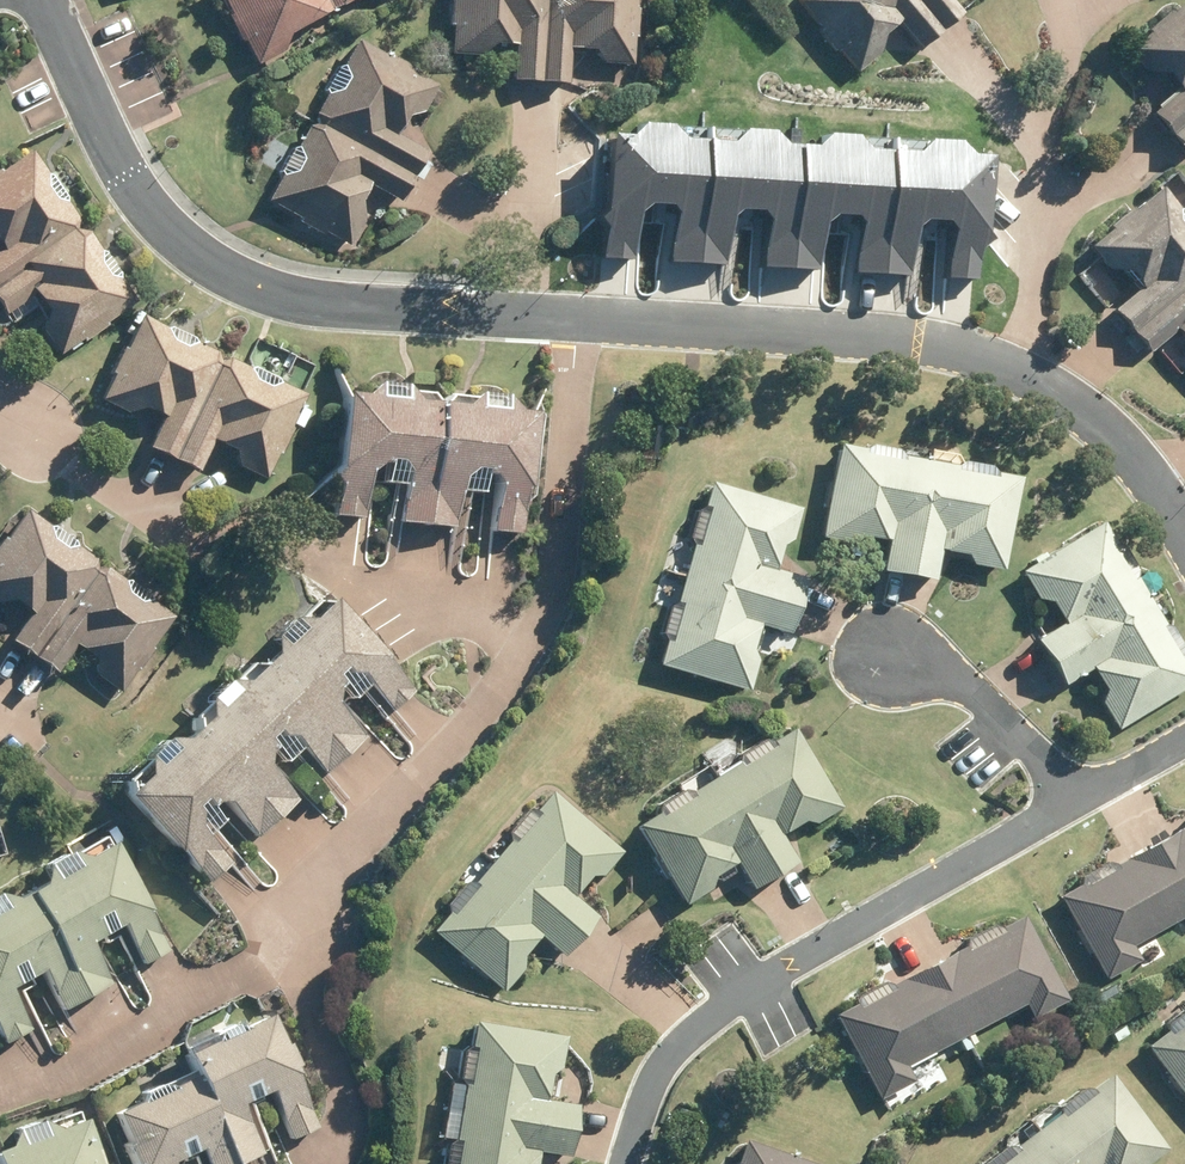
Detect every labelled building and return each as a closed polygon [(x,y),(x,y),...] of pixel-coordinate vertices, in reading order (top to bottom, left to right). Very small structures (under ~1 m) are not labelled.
[(259,66),(288,50),(293,33),(335,10),(329,0),(224,0),(259,66)] [(335,10),(354,0),(329,0),(335,10)] [(450,21),(454,21),(451,52),(481,55),(497,41),(517,44),(513,79),(541,81),(548,0),(452,0),(450,21)] [(541,81),(568,83),(572,47),(593,49),(607,66),(633,68),(636,40),(639,40),(642,10),(639,10),(640,0),(548,0),(541,81)] [(859,72),(882,53),(885,33),(900,20),(922,47),(944,31),(919,0),(802,0),(859,72)] [(944,31),(965,14),(955,0),(919,0),(944,31)] [(1155,113),(1173,134),(1184,124),(1184,5),(1131,50),(1150,74),(1170,75),(1183,91),(1155,113)] [(320,123),(416,176),(429,153),(398,134),(408,116),(428,110),(441,86),(417,73),(418,70),(393,56),(391,57),(360,41),(346,66),(340,68),(327,91),(329,98),(319,116),(320,121),(320,123)] [(271,201),(302,218),(301,221),(324,235),(325,231),(353,247),(368,220),(362,201),(371,183),(403,201),(416,176),(320,123),(318,125),(312,127),(300,148),(296,148),(282,172),(284,178),(271,201)] [(606,226),(603,257),(635,260),(639,214),(656,199),(667,200),(675,208),(671,262),(697,264),(707,141),(684,139),(672,125),(649,124),(633,138),(614,136),(609,211),(601,218),(606,226)] [(1173,134),(1184,149),(1184,124),(1173,134)] [(767,217),(764,266),(791,268),(801,146),(788,145),(777,132),(748,131),(734,143),(707,141),(697,264),(729,267),(733,211),(741,204),(757,205),(767,217)] [(852,210),(861,221),(858,271),(884,272),(893,153),(870,151),(858,137),(831,135),(817,147),(801,146),(791,268),(818,270),(822,224),(833,215),(836,216),(844,209),(852,210)] [(952,227),(949,277),(977,279),(979,252),(986,246),(993,156),(971,154),(961,143),(935,141),(919,154),(893,153),(884,272),(913,274),(916,226),(929,215),(943,216),(952,227)] [(3,250),(0,252),(0,285),(80,229),(82,219),(68,200),(70,194),(54,172),(46,171),(32,152),(4,171),(1,167),(0,168),(0,246),(3,250)] [(1115,310),(1132,331),(1184,287),(1184,209),(1179,208),(1162,188),(1134,210),(1132,207),(1108,226),(1111,229),(1090,247),(1109,270),(1130,272),(1142,287),(1115,310)] [(124,272),(109,250),(100,248),(87,230),(80,229),(0,285),(0,305),(7,315),(36,294),(50,314),(46,333),(61,355),(85,338),(87,341),(109,325),(107,322),(138,300),(122,280),(124,272)] [(1132,331),(1150,352),(1179,329),(1184,337),(1184,287),(1132,331)] [(165,417),(151,447),(175,459),(223,361),(220,351),(199,341),(197,336),(174,325),(166,327),(144,316),(129,348),(125,345),(112,371),(116,373),(103,399),(131,412),(146,407),(165,417)] [(223,361),(175,459),(200,472),(216,440),(237,451),(243,470),(267,481),(279,456),(283,457),(295,432),(292,430),(308,397),(285,386),(282,378),(259,367),(251,370),(230,359),(223,361)] [(384,482),(408,485),(404,523),(431,525),(443,403),(421,401),(410,387),(384,384),(370,396),(350,393),(343,469),(331,479),(327,516),(367,519),(371,476),(386,464),(384,482)] [(495,475),(500,483),(496,532),(524,535),(529,488),(534,489),(541,414),(522,412),(510,397),(483,395),(469,406),(443,403),(431,525),(456,528),(460,491),(486,494),(488,475),(495,475)] [(840,446),(824,537),(855,542),(866,534),(892,538),(886,573),(913,578),(933,462),(903,457),(899,450),(878,446),(871,451),(840,446)] [(933,462),(913,578),(936,582),(942,547),(966,551),(975,564),(1006,570),(1022,478),(996,473),(991,466),(966,462),(959,467),(933,462)] [(688,576),(801,607),(809,579),(775,570),(781,546),(794,538),(803,508),(713,484),(706,509),(699,514),(692,538),(697,546),(688,576)] [(34,615),(15,643),(37,658),(99,568),(97,559),(78,545),(77,540),(55,525),(47,526),(27,512),(7,541),(4,538),(0,543),(0,605),(0,606),(16,602),(34,615)] [(1104,524),(1025,573),(1042,599),(1055,602),(1069,624),(1040,642),(1054,665),(1154,604),(1138,578),(1139,570),(1129,552),(1120,550),(1104,524)] [(156,645),(176,615),(156,601),(155,593),(133,579),(125,580),(106,567),(99,568),(37,658),(59,673),(79,644),(98,658),(102,677),(123,692),(139,668),(142,671),(158,647),(156,645)] [(667,631),(671,638),(663,668),(752,692),(760,662),(753,650),(760,625),(793,634),(801,607),(688,576),(680,606),(673,610),(667,631)] [(269,663),(350,751),(368,735),(338,702),(339,690),(343,686),(355,700),(371,686),(394,712),(416,692),(388,660),(392,658),(337,598),(314,619),(302,619),(281,638),(280,652),(269,663)] [(1054,665),(1066,686),(1096,668),(1109,688),(1105,703),(1121,730),(1184,691),(1184,644),(1175,628),(1167,626),(1154,604),(1054,665)] [(326,773),(350,751),(269,663),(267,664),(251,664),(213,699),(212,719),(199,730),(280,819),(300,801),(270,768),(270,755),(277,749),(289,762),(303,749),(326,773)] [(740,764),(719,778),(782,876),(801,863),(783,834),(803,821),(818,824),(845,807),(795,729),(772,743),(764,741),(742,755),(740,764)] [(208,838),(225,824),(212,809),(218,803),(229,804),(260,837),(280,819),(199,730),(188,740),(170,739),(150,758),(149,780),(131,796),(210,883),(232,863),(208,838)] [(666,812),(640,828),(689,906),(715,890),(719,876),(740,862),(759,891),(782,876),(719,778),(693,794),(685,792),(667,803),(666,812)] [(513,831),(513,840),(497,860),(586,936),(601,918),(574,895),(590,877),(605,875),(626,851),(555,791),(538,811),(529,812),(513,831)] [(1156,843),(1184,896),(1184,827),(1156,843)] [(1061,897),(1107,981),(1143,961),(1135,946),(1184,919),(1184,896),(1156,843),(1112,867),(1111,864),(1083,880),(1086,884),(1061,897)] [(31,891),(92,996),(114,983),(92,944),(124,926),(146,965),(170,952),(148,913),(154,910),(116,844),(92,857),(73,853),(51,865),(47,882),(31,891)] [(456,909),(436,933),(506,992),(527,968),(525,954),(542,934),(568,957),(586,936),(497,860),(477,884),(468,884),(455,900),(456,909)] [(92,996),(31,891),(16,899),(0,895),(0,1033),(7,1046),(35,1030),(13,990),(44,972),(66,1012),(92,996)] [(934,964),(973,1035),(1028,1005),(1036,1020),(1071,1001),(1024,915),(934,964)] [(934,964),(839,1016),(883,1100),(916,1082),(910,1068),(973,1035),(934,964)] [(482,975),(477,982),(487,990),(493,983),(482,975)] [(1158,1060),(1149,1067),(1160,1083),(1169,1076),(1184,1098),(1184,1009),(1173,1017),(1172,1030),(1148,1047),(1158,1060)] [(220,1042),(191,1055),(202,1080),(241,1163),(249,1163),(264,1157),(242,1108),(273,1093),(294,1140),(319,1128),(293,1073),(300,1071),(288,1045),(285,1046),(272,1017),(243,1031),(241,1024),(216,1035),(220,1042)] [(540,1151),(572,1156),(579,1108),(548,1103),(553,1075),(563,1067),(568,1037),(477,1023),(474,1043),(461,1051),(444,1163),(538,1163),(540,1151)] [(1169,1150),(1113,1075),(1095,1089),(1084,1088),(1063,1104),(1063,1113),(1015,1149),(1004,1148),(985,1162),(985,1163),(1150,1163),(1169,1150)] [(131,1145),(127,1146),(135,1163),(175,1163),(204,1151),(209,1163),(241,1163),(202,1080),(174,1092),(169,1082),(144,1094),(147,1101),(117,1114),(131,1145)] [(89,1123),(84,1124),(80,1112),(45,1125),(35,1121),(19,1127),(10,1149),(0,1152),(0,1163),(104,1163),(89,1123)] [(747,1141),(739,1163),(814,1163),(747,1141)]
